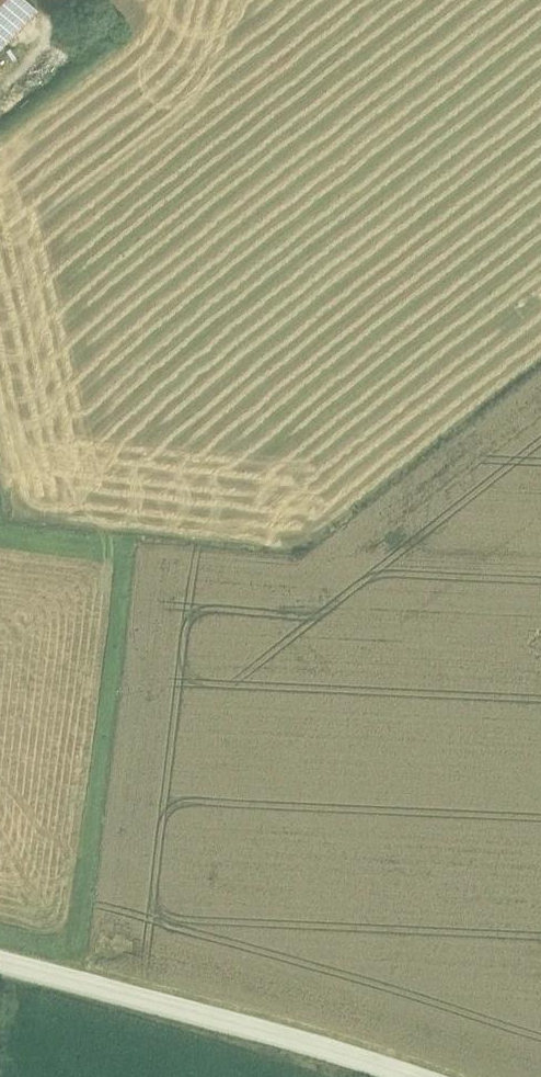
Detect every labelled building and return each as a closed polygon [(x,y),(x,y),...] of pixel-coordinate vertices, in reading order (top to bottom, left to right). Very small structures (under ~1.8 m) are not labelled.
[(39,10),(29,0),(0,0),(0,50),(39,10)]
